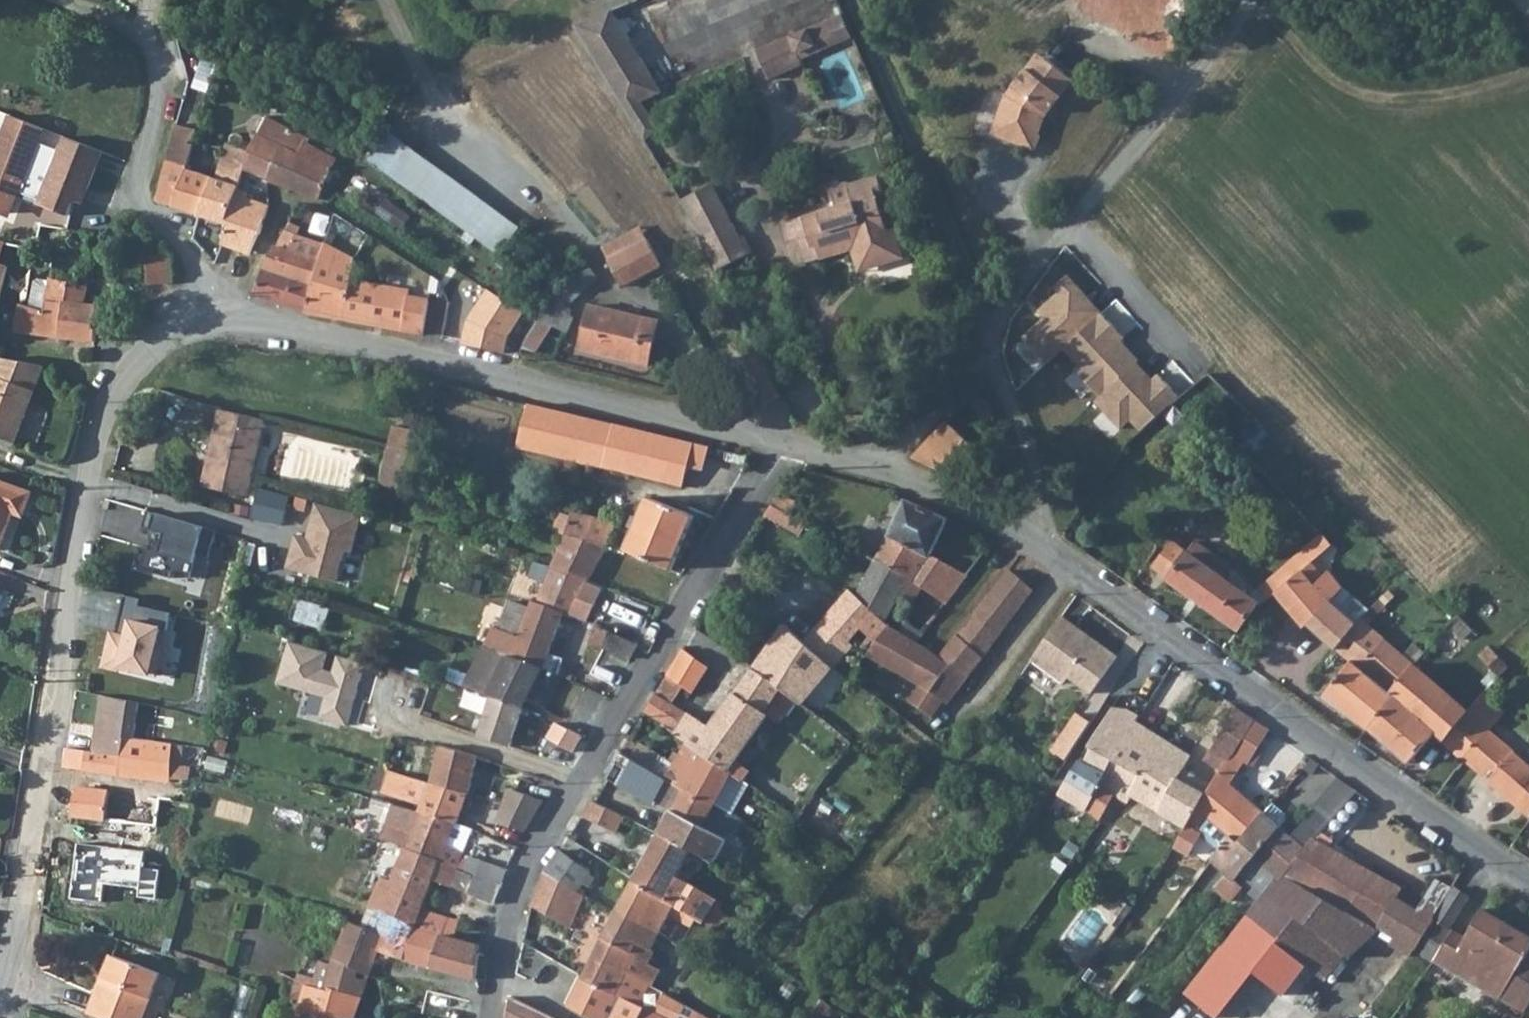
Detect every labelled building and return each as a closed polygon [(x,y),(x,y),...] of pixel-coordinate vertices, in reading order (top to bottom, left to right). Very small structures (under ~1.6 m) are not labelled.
[(664,91),(616,12),(580,27),(645,139),(659,132),(642,103),(664,91)] [(852,36),(842,13),(788,35),(798,59),(852,36)] [(800,64),(798,59),(788,35),(753,50),(765,78),(800,64)] [(1005,95),(990,136),(1036,151),(1043,136),(1040,135),(1049,117),(1074,81),(1038,53),(1005,95)] [(274,176),(273,180),(324,195),(340,155),(334,152),(335,148),(330,146),(328,148),(309,139),(312,134),(271,114),(261,133),(284,142),(274,176)] [(214,173),(196,168),(189,165),(194,152),(199,135),(202,129),(179,123),(177,132),(167,166),(155,200),(200,215),(214,173)] [(231,137),(231,138),(247,144),(249,140),(248,136),(246,133),(243,131),(240,130),(236,131),(233,133),(231,137)] [(218,175),(214,173),(200,215),(230,224),(224,244),(252,253),(260,234),(262,231),(272,204),(239,193),(249,169),(274,176),(284,142),(261,133),(255,146),(247,144),(231,138),(229,145),(218,175)] [(392,133),(373,161),(505,254),(525,226),(392,133)] [(103,151),(103,149),(67,135),(66,138),(103,151)] [(66,138),(64,141),(40,200),(70,210),(73,199),(82,201),(103,151),(66,138)] [(872,141),(829,155),(839,185),(829,189),(835,207),(800,218),(801,219),(782,225),(792,256),(798,254),(801,265),(852,249),(856,261),(877,254),(880,265),(904,258),(894,228),(887,230),(876,196),(882,194),(876,176),(882,174),(872,141)] [(194,152),(189,165),(196,168),(201,155),(194,152)] [(713,182),(682,197),(689,209),(692,213),(694,217),(719,267),(752,251),(744,234),(741,236),(713,182)] [(315,280),(323,255),(302,250),(294,248),(299,232),(294,230),(296,225),(292,223),(272,260),(260,296),(311,313),(315,280)] [(96,232),(60,224),(56,252),(92,259),(96,232)] [(663,267),(644,230),(607,249),(626,286),(663,267)] [(307,234),(302,250),(323,255),(327,240),(328,239),(307,234)] [(3,291),(13,295),(22,266),(15,265),(20,244),(0,239),(0,301),(3,291)] [(311,313),(348,320),(355,276),(358,255),(327,240),(323,255),(315,280),(311,313)] [(92,259),(56,252),(51,277),(89,285),(92,259)] [(175,282),(176,277),(174,262),(174,252),(148,254),(149,284),(175,282)] [(856,261),(859,272),(880,265),(877,254),(856,261)] [(183,262),(174,262),(176,277),(184,276),(183,262)] [(413,286),(355,276),(348,320),(425,335),(432,295),(412,291),(413,286)] [(1126,340),(1067,276),(1052,291),(1057,297),(1038,315),(1045,323),(1026,340),(1048,363),(1065,348),(1084,368),(1078,373),(1101,398),(1097,402),(1122,430),(1129,424),(1140,436),(1181,398),(1159,373),(1152,380),(1121,345),(1126,340)] [(89,285),(51,277),(46,308),(21,305),(15,330),(97,341),(100,305),(87,304),(89,285)] [(592,304),(582,347),(654,363),(663,321),(592,304)] [(45,364),(0,357),(0,434),(15,440),(45,364)] [(755,375),(769,401),(784,393),(771,367),(755,375)] [(982,384),(968,399),(990,420),(994,415),(982,384)] [(416,387),(412,402),(424,405),(428,390),(416,387)] [(531,403),(520,446),(592,463),(684,486),(695,443),(531,403)] [(264,419),(223,409),(204,485),(245,495),(264,419)] [(964,470),(981,452),(948,421),(914,457),(947,470),(964,470)] [(698,444),(694,469),(708,472),(712,446),(698,444)] [(386,465),(407,471),(412,453),(390,448),(386,465)] [(403,490),(407,471),(386,465),(381,484),(403,490)] [(0,477),(0,545),(1,545),(19,501),(28,504),(33,489),(0,477)] [(285,524),(293,496),(263,488),(256,517),(285,524)] [(778,495),(772,504),(781,509),(786,500),(778,495)] [(673,568),(695,516),(649,497),(627,549),(673,568)] [(878,560),(911,577),(926,587),(951,604),(970,574),(932,555),(949,519),(907,499),(878,560)] [(766,515),(803,535),(809,523),(781,509),(772,504),(766,515)] [(363,520),(320,508),(311,540),(297,536),(288,570),(337,583),(346,553),(353,555),(363,520)] [(614,526),(590,517),(573,511),(572,514),(561,511),(556,526),(561,528),(559,532),(568,535),(603,547),(607,548),(614,526)] [(208,529),(156,513),(142,560),(193,576),(208,529)] [(555,568),(589,581),(603,547),(568,535),(555,568)] [(1246,631),(1266,608),(1255,599),(1227,578),(1235,567),(1203,543),(1195,553),(1182,542),(1163,566),(1178,577),(1177,578),(1246,631)] [(1317,560),(1308,550),(1295,562),(1305,572),(1314,563),(1317,560)] [(805,639),(784,623),(754,666),(803,700),(807,704),(859,641),(856,638),(863,629),(872,636),(865,646),(872,652),(893,624),(888,621),(898,601),(911,577),(878,560),(859,594),(851,588),(823,618),(805,639)] [(1295,562),(1255,599),(1266,608),(1267,608),(1281,596),(1305,572),(1295,562)] [(1370,609),(1331,572),(1330,574),(1328,576),(1314,563),(1305,572),(1281,596),(1311,624),(1315,621),(1340,646),(1370,609)] [(487,644),(542,668),(550,652),(569,613),(575,616),(589,581),(555,568),(542,602),(536,599),(533,607),(513,599),(500,627),(495,625),(487,644)] [(1003,635),(1036,590),(1011,571),(978,615),(1003,635)] [(898,601),(913,610),(926,587),(911,577),(898,601)] [(496,601),(500,591),(486,585),(482,595),(496,601)] [(1380,598),(1370,609),(1340,646),(1355,661),(1327,694),(1370,727),(1416,667),(1370,625),(1387,606),(1380,598)] [(138,602),(126,599),(109,669),(153,680),(169,614),(137,606),(138,602)] [(304,600),(299,620),(327,628),(333,608),(304,600)] [(803,602),(784,623),(805,639),(823,618),(803,602)] [(971,677),(1003,635),(978,615),(945,659),(971,677)] [(1064,616),(1034,660),(1067,683),(1071,677),(1093,693),(1120,655),(1064,616)] [(935,717),(946,702),(951,705),(971,677),(945,659),(924,645),(893,624),(872,652),(870,655),(922,686),(912,701),(935,717)] [(632,658),(640,644),(599,627),(592,643),(632,658)] [(557,675),(542,668),(487,644),(472,673),(459,667),(452,681),(472,688),(502,698),(527,708),(543,715),(562,676),(557,675)] [(326,656),(293,646),(282,684),(325,697),(319,715),(356,726),(363,703),(368,704),(379,669),(339,657),(333,676),(320,673),(326,656)] [(1496,650),(1491,646),(1481,657),(1494,671),(1483,684),(1490,691),(1505,675),(1511,668),(1496,650)] [(684,647),(646,712),(690,740),(737,771),(750,779),(755,771),(741,762),(774,714),(771,712),(783,696),(798,707),(803,700),(754,666),(712,726),(674,701),(685,686),(694,692),(710,666),(684,647)] [(557,675),(565,659),(550,652),(542,668),(557,675)] [(1416,667),(1370,727),(1411,763),(1439,732),(1466,760),(1488,730),(1468,714),(1416,667)] [(1523,679),(1511,668),(1505,675),(1526,695),(1528,691),(1528,683),(1524,677),(1523,679)] [(125,700),(102,694),(93,750),(131,756),(135,737),(141,703),(125,700)] [(1466,760),(1459,769),(1475,781),(1481,772),(1528,813),(1528,763),(1518,754),(1528,742),(1528,731),(1487,694),(1468,714),(1488,730),(1466,760)] [(527,708),(502,698),(486,739),(513,749),(527,708)] [(1116,763),(1142,716),(1120,704),(1092,747),(1116,763)] [(1239,708),(1215,752),(1231,763),(1259,721),(1239,708)] [(1055,750),(1068,759),(1092,721),(1079,712),(1055,750)] [(1133,797),(1188,828),(1189,827),(1209,796),(1179,777),(1193,758),(1145,725),(1148,719),(1142,716),(1116,763),(1128,772),(1115,795),(1129,803),(1133,797)] [(1210,831),(1216,823),(1231,833),(1233,831),(1246,840),(1267,814),(1233,785),(1248,763),(1252,765),(1274,731),(1259,721),(1231,763),(1209,796),(1189,827),(1200,834),(1204,827),(1210,831)] [(65,766),(153,778),(159,742),(135,737),(131,756),(93,750),(68,746),(65,766)] [(670,776),(719,802),(737,771),(690,740),(677,761),(641,743),(634,757),(670,776)] [(177,745),(174,776),(193,778),(196,746),(177,745)] [(441,746),(433,782),(470,793),(473,782),(479,758),(441,746)] [(1082,761),(1108,776),(1116,763),(1092,747),(1082,761)] [(656,805),(662,794),(670,776),(634,757),(625,752),(610,778),(656,805)] [(1322,762),(1314,756),(1307,765),(1315,771),(1322,762)] [(1108,776),(1082,761),(1060,794),(1089,811),(1101,788),(1108,776)] [(1128,772),(1116,763),(1108,776),(1101,788),(1115,795),(1128,772)] [(384,793),(423,804),(420,813),(459,824),(462,816),(470,793),(433,782),(390,770),(384,793)] [(719,802),(670,776),(662,794),(678,803),(660,833),(693,850),(716,862),(731,838),(738,833),(743,827),(747,820),(719,802)] [(58,810),(159,825),(163,798),(62,783),(58,810)] [(512,786),(501,820),(529,827),(548,798),(512,786)] [(625,817),(593,801),(586,816),(617,832),(625,817)] [(807,812),(800,808),(795,814),(802,819),(807,812)] [(442,859),(461,867),(476,828),(459,824),(420,813),(414,831),(409,847),(442,859)] [(1233,831),(1231,833),(1212,860),(1228,878),(1219,894),(1232,904),(1243,890),(1256,898),(1257,899),(1260,901),(1279,878),(1282,880),(1287,871),(1289,872),(1309,848),(1267,814),(1246,840),(1233,831)] [(414,831),(390,823),(383,839),(409,847),(414,831)] [(678,905),(676,908),(711,928),(713,925),(715,925),(719,926),(723,924),(726,921),(727,918),(727,913),(725,910),(722,907),(725,901),(679,877),(693,850),(660,833),(636,878),(635,880),(678,905)] [(1257,899),(1245,917),(1276,942),(1305,965),(1349,911),(1380,929),(1381,928),(1397,937),(1391,946),(1411,958),(1416,950),(1452,890),(1437,881),(1421,910),(1401,898),(1406,889),(1318,838),(1309,848),(1289,872),(1287,871),(1282,880),(1279,878),(1260,901),(1257,899)] [(430,892),(434,879),(442,859),(409,847),(396,881),(430,892)] [(563,850),(550,869),(581,891),(592,872),(563,850)] [(506,880),(513,868),(485,857),(480,870),(506,880)] [(434,879),(454,886),(461,867),(442,859),(434,879)] [(1152,877),(1147,885),(1150,887),(1165,868),(1156,861),(1148,874),(1152,877)] [(537,898),(536,901),(573,927),(587,894),(581,891),(550,869),(537,898)] [(478,873),(471,892),(498,902),(505,883),(478,873)] [(381,948),(405,956),(424,905),(430,892),(396,881),(385,878),(374,905),(381,907),(379,912),(385,914),(379,932),(373,946),(381,948)] [(639,925),(662,936),(676,908),(678,905),(635,880),(618,911),(640,922),(639,925)] [(1452,890),(1416,950),(1436,961),(1456,930),(1452,927),(1468,900),(1452,890)] [(452,940),(455,941),(462,918),(424,905),(405,956),(442,967),(452,940)] [(1478,984),(1502,997),(1526,959),(1528,954),(1528,935),(1484,909),(1468,937),(1456,930),(1436,961),(1478,984)] [(640,922),(618,911),(606,936),(595,958),(628,976),(651,988),(656,991),(662,995),(667,982),(658,976),(667,958),(654,951),(662,936),(639,925),(640,922)] [(1274,945),(1276,942),(1245,917),(1242,919),(1274,945)] [(1224,945),(1255,970),(1274,945),(1242,919),(1224,945)] [(336,953),(372,973),(381,948),(373,946),(379,932),(347,922),(336,953)] [(452,940),(442,967),(476,978),(481,950),(455,941),(452,940)] [(525,942),(519,965),(538,975),(544,953),(525,942)] [(116,953),(106,976),(109,977),(102,996),(96,994),(89,1012),(105,1017),(144,1017),(162,972),(116,953)] [(330,983),(364,995),(372,973),(336,953),(333,960),(309,954),(297,978),(301,979),(327,986),(330,983)] [(618,995),(628,976),(595,958),(585,978),(618,995)] [(1502,997),(1528,1010),(1528,1009),(1528,961),(1526,959),(1502,997)] [(651,988),(628,976),(618,995),(585,978),(571,1006),(593,1017),(635,1017),(651,988)] [(307,1017),(356,1017),(364,995),(330,983),(327,986),(301,979),(297,994),(306,998),(303,1010),(309,1012),(307,1017)] [(513,996),(509,1017),(555,1017),(513,996)] [(665,1006),(682,1015),(688,1005),(672,996),(670,998),(664,996),(661,1001),(666,1005),(665,1006)] [(647,1008),(641,1017),(664,1017),(647,1008)]
